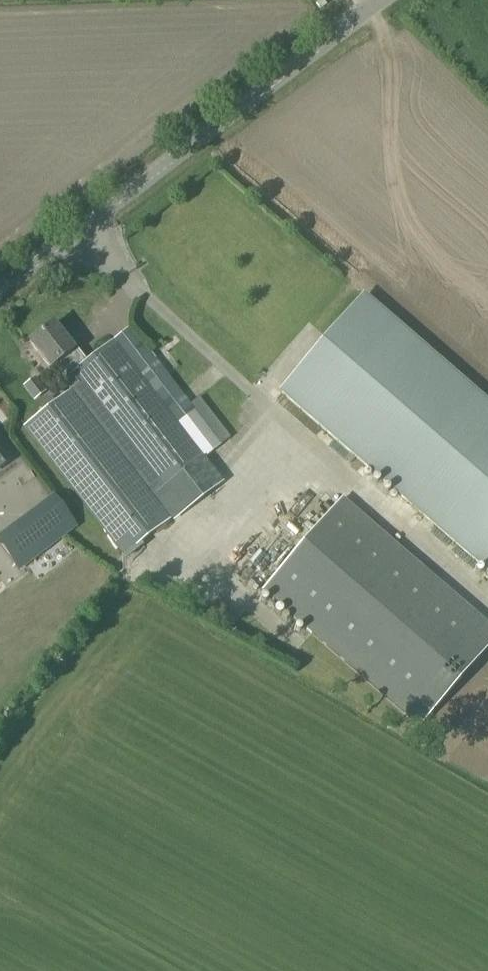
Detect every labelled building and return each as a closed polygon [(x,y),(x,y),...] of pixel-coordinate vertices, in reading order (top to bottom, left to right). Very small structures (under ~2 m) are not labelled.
[(280,396),(487,575),(487,403),(365,297),(280,396)] [(71,393),(25,428),(124,557),(170,522),(152,499),(221,447),(166,377),(178,367),(160,343),(146,355),(128,332),(88,363),(77,349),(74,352),(54,326),(33,342),(71,393)] [(36,377),(24,387),(34,400),(46,391),(36,377)] [(213,425),(234,409),(224,396),(203,412),(213,425)] [(13,459),(0,441),(0,469),(13,459)] [(17,488),(0,477),(0,492),(10,499),(17,488)] [(19,569),(75,526),(55,499),(10,533),(19,546),(8,555),(19,569)] [(421,727),(487,648),(487,623),(343,499),(263,591),(421,727)]
